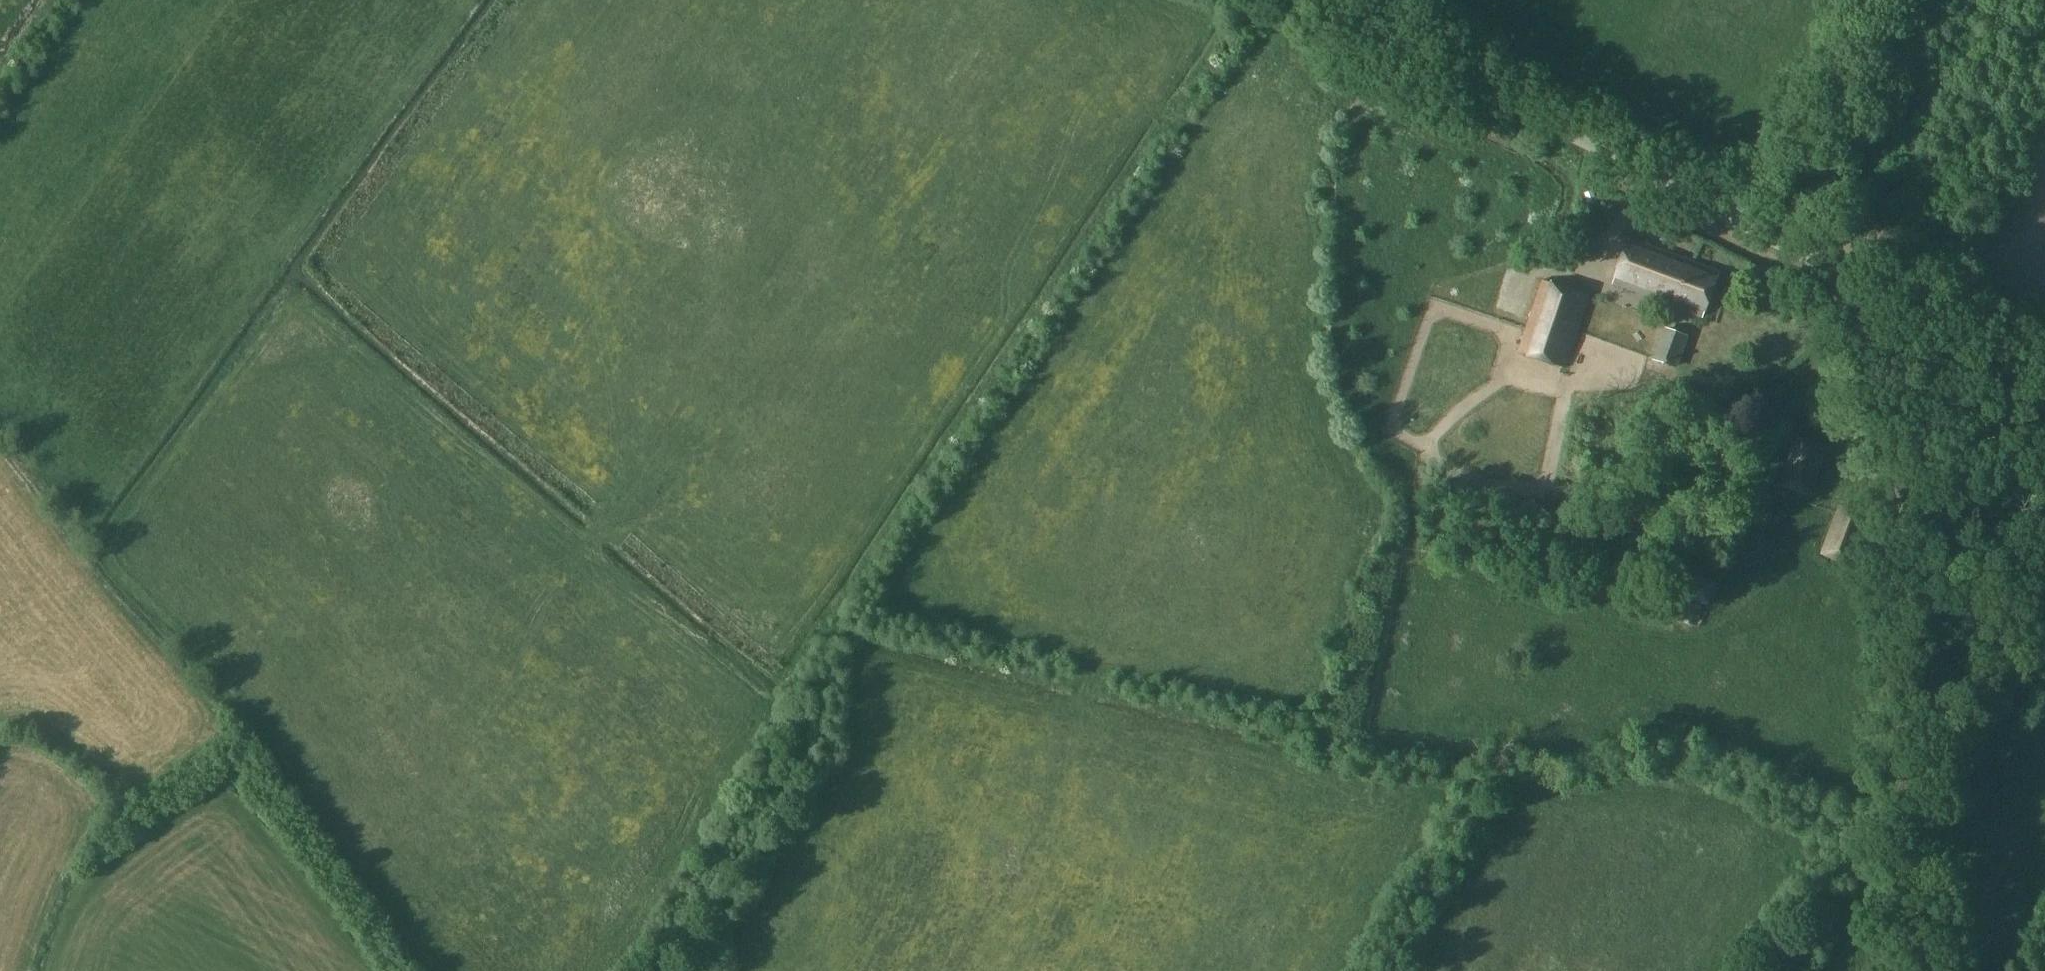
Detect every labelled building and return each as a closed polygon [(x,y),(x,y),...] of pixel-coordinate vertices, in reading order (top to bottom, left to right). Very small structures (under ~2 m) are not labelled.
[(1593,190),(1584,193),(1589,205),(1597,202),(1593,190)] [(1718,271),(1632,239),(1615,285),(1701,317),(1718,271)] [(1588,296),(1543,281),(1518,354),(1564,369),(1588,296)] [(1517,313),(1518,305),(1496,302),(1495,311),(1517,313)] [(1689,336),(1664,327),(1652,360),(1677,369),(1689,336)] [(1812,498),(1828,449),(1798,438),(1782,487),(1812,498)] [(1866,515),(1839,505),(1820,555),(1848,565),(1866,515)] [(1704,602),(1718,581),(1694,565),(1680,587),(1704,602)]
